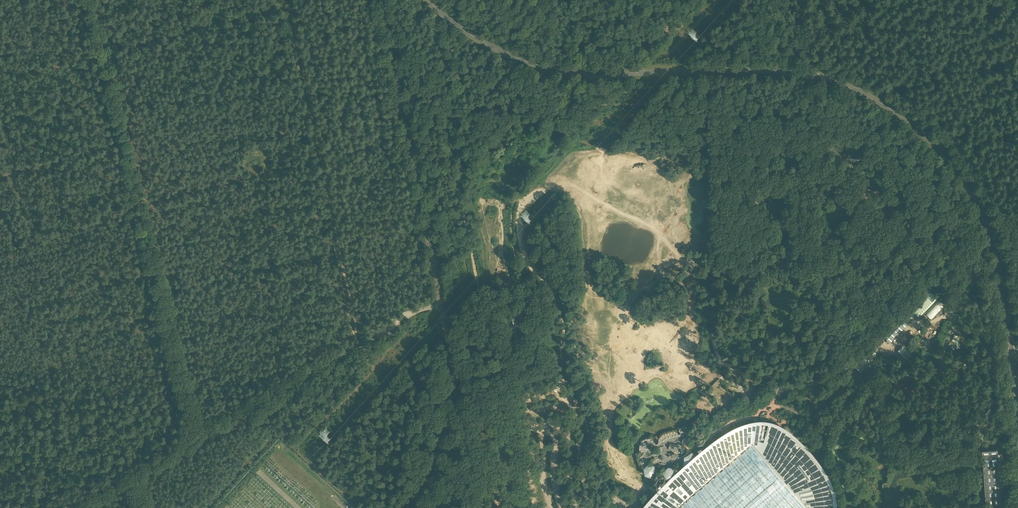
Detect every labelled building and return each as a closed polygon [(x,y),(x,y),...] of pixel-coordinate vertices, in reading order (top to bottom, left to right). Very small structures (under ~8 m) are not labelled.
[(739,189),(741,202),(743,202),(744,202),(749,200),(747,188),(741,189),(740,189),(739,189)] [(909,307),(920,317),(938,298),(927,288),(909,307)] [(763,293),(761,294),(762,306),(764,306),(766,306),(770,305),(769,293),(765,293),(763,293)] [(940,297),(925,313),(932,319),(947,303),(940,297)] [(900,317),(882,335),(890,342),(907,324),(900,317)] [(933,352),(934,345),(931,344),(932,342),(925,341),(924,351),(933,352)] [(874,344),(853,365),(861,373),(882,351),(874,344)] [(897,351),(906,360),(912,355),(903,345),(897,351)] [(893,382),(892,376),(884,378),(885,384),(889,384),(891,384),(890,383),(893,382)] [(836,497),(834,489),(831,481),(817,461),(804,445),(788,431),(780,425),(772,422),(765,421),(759,421),(750,422),(739,426),(725,434),(702,450),(697,454),(672,476),(658,489),(645,503),(642,507),(836,507),(836,497)] [(676,430),(659,435),(662,445),(667,443),(667,442),(681,438),(680,435),(688,432),(686,426),(679,428),(681,433),(677,434),(676,430)] [(628,445),(628,434),(619,434),(618,444),(628,445)] [(982,450),(982,458),(983,461),(983,467),(984,481),(985,494),(986,507),(1001,507),(1005,507),(1005,506),(1005,499),(1004,491),(1001,452),(997,453),(997,449),(982,450)] [(665,459),(662,460),(662,457),(654,458),(655,465),(666,464),(665,459)] [(644,466),(645,476),(656,475),(654,465),(644,466)] [(884,490),(885,502),(888,502),(889,502),(891,502),(890,499),(889,484),(887,482),(886,483),(884,483),(882,485),(882,488),(884,490)]
